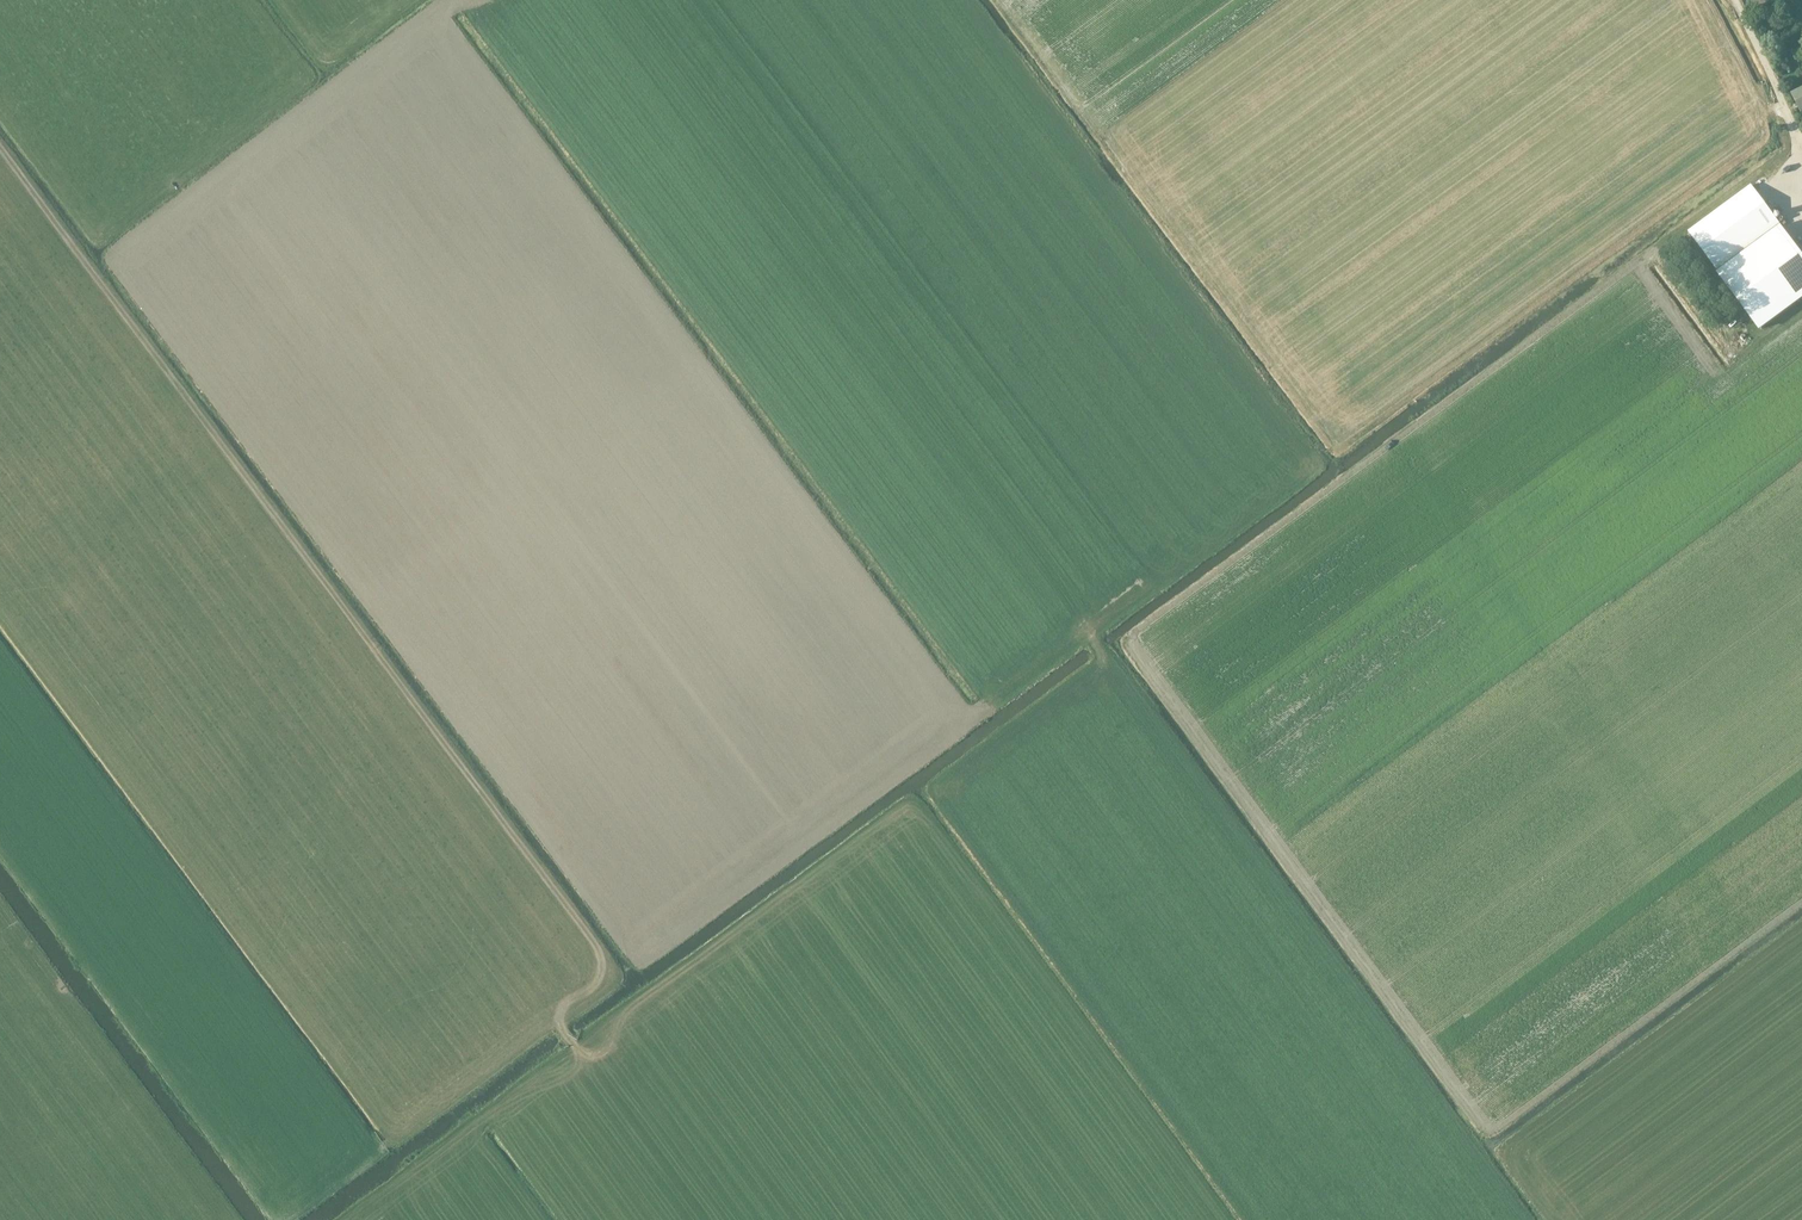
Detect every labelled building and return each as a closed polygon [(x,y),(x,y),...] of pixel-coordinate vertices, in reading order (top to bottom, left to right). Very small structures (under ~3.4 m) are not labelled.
[(1791,96),(1800,112),(1801,111),(1801,90),(1791,96)] [(1688,231),(1717,269),(1756,240),(1757,242),(1718,271),(1761,329),(1801,298),(1801,255),(1780,225),(1764,237),(1763,235),(1779,223),(1750,185),(1688,231)]
